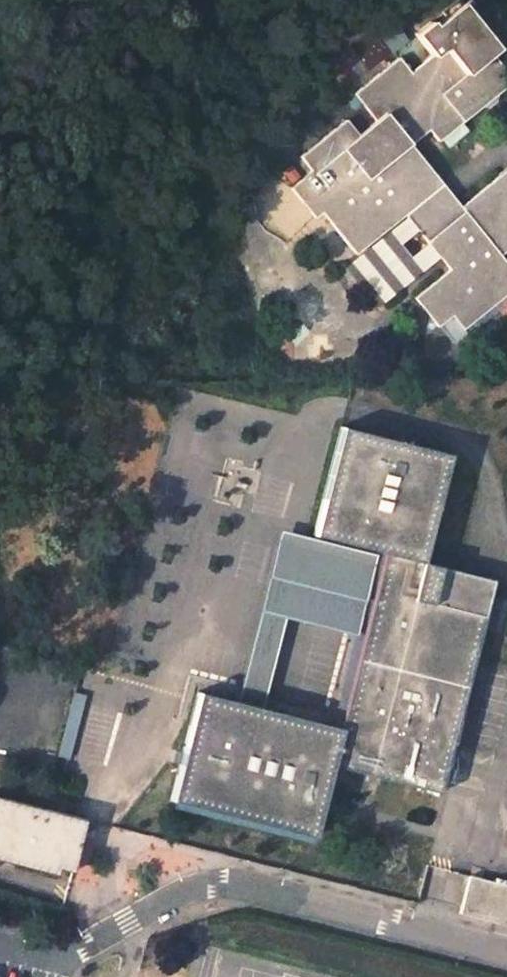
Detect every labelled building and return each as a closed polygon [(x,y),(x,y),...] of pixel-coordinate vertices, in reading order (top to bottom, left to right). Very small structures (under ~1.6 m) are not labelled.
[(429,21),(414,33),(432,56),(411,73),(398,57),(354,93),(376,120),(358,135),(345,119),(300,157),(311,170),(290,187),(315,218),(322,212),(356,254),(405,215),(449,269),(414,297),(438,326),(452,315),(463,329),(506,293),(506,264),(500,255),(506,249),(506,169),(461,207),(410,145),(429,129),(438,141),(506,85),(506,73),(491,53),(496,48),(460,4),(432,25),(429,21)] [(448,454),(340,427),(314,534),(385,551),(340,729),(198,693),(173,792),(171,800),(313,836),(322,800),(331,765),(354,771),(438,792),(472,660),(492,580),(422,560),(448,454)] [(56,875),(57,868),(72,872),(85,820),(0,798),(0,860),(56,875)] [(506,926),(506,886),(469,876),(459,913),(506,926)]
